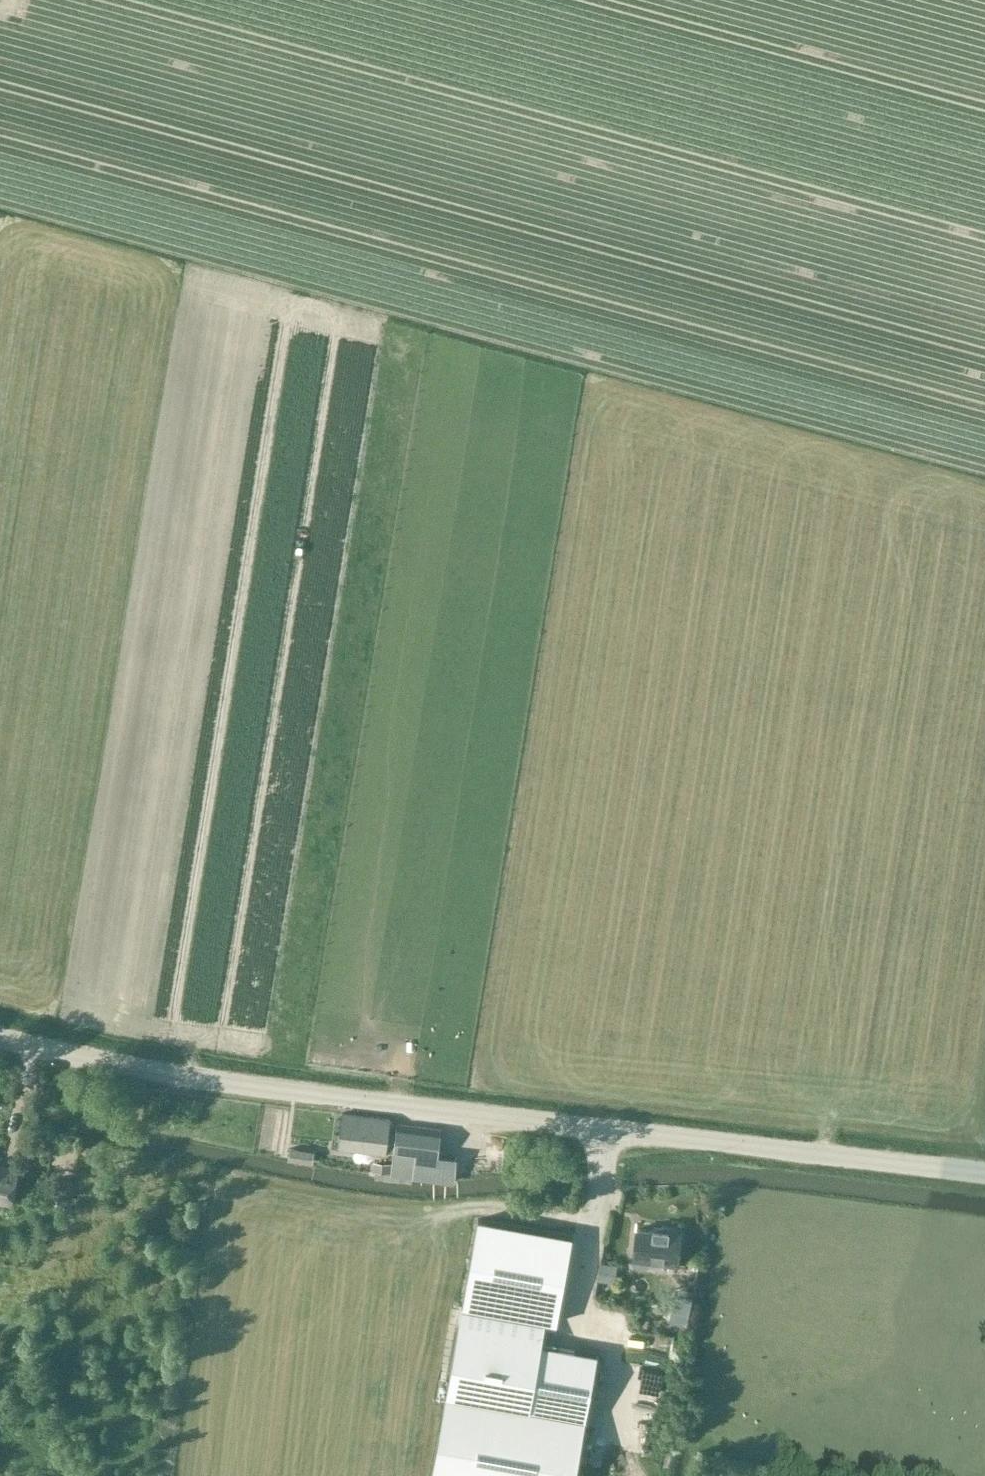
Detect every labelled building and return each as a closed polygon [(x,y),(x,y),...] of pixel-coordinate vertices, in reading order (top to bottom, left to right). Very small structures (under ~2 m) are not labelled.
[(344,1111),(343,1112),(339,1146),(385,1152),(390,1117),(344,1111)] [(394,1150),(392,1165),(373,1163),(372,1172),(391,1174),(390,1176),(412,1179),(413,1177),(455,1182),(458,1155),(437,1152),(441,1128),(398,1122),(394,1150)] [(11,1202),(18,1168),(0,1164),(0,1200),(11,1202)] [(580,1238),(478,1219),(470,1266),(463,1306),(447,1395),(432,1475),(575,1475),(585,1420),(597,1354),(541,1343),(546,1321),(552,1283),(572,1286),(578,1251),(577,1251),(580,1238)] [(632,1256),(633,1257),(632,1264),(636,1268),(645,1269),(650,1265),(651,1259),(676,1262),(681,1227),(660,1224),(659,1230),(636,1227),(632,1256)] [(692,1306),(675,1298),(665,1318),(682,1327),(692,1306)]
